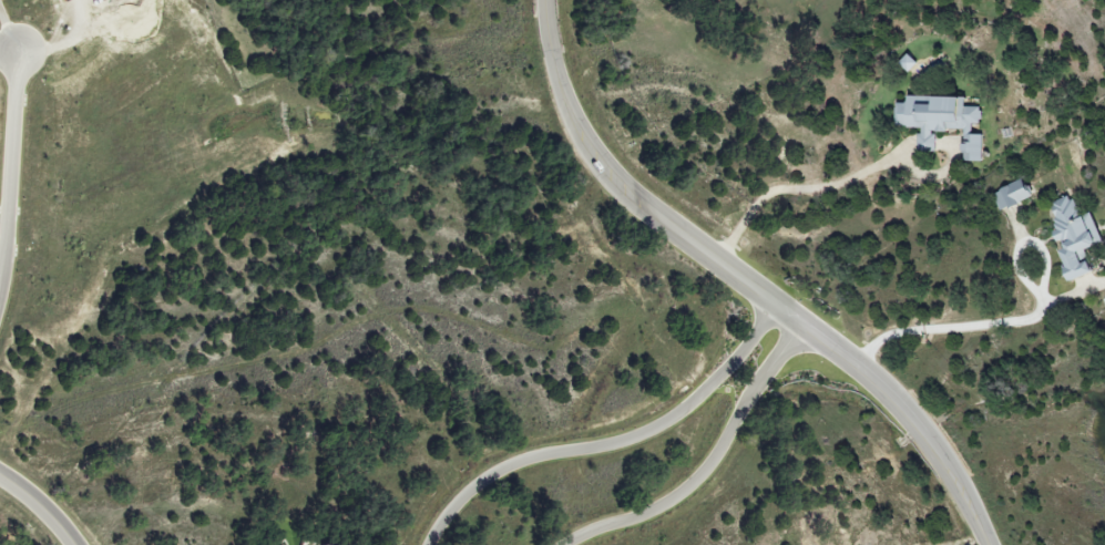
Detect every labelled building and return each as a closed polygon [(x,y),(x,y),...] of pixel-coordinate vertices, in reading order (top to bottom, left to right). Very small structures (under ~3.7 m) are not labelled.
[(962,130),(961,161),(982,161),(982,135),(972,135),(972,125),(980,125),(981,107),(964,106),(964,97),(905,96),(905,103),(895,103),(894,127),(918,128),(917,152),(934,152),(935,130),(962,130)] [(992,193),(1000,212),(1031,198),(1023,180),(992,193)] [(1102,243),(1091,213),(1080,217),(1072,195),(1046,205),(1060,241),(1056,243),(1070,281),(1092,273),(1083,249),(1102,243)]
